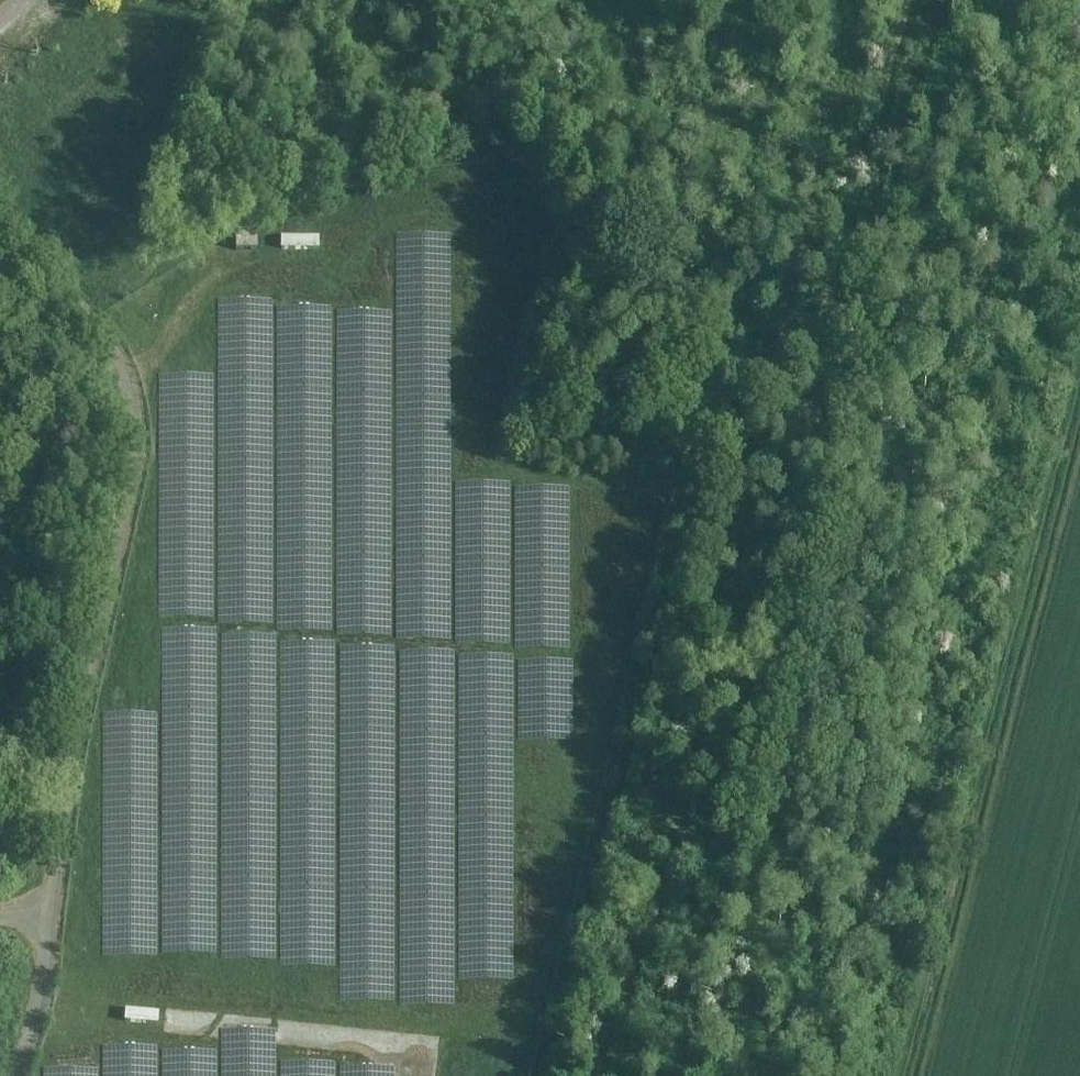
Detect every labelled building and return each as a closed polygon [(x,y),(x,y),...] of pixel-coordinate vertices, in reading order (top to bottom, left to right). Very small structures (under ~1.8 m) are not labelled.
[(239,229),(239,245),(264,244),(264,229),(239,229)] [(324,247),(324,233),(285,234),(285,247),(324,247)]
